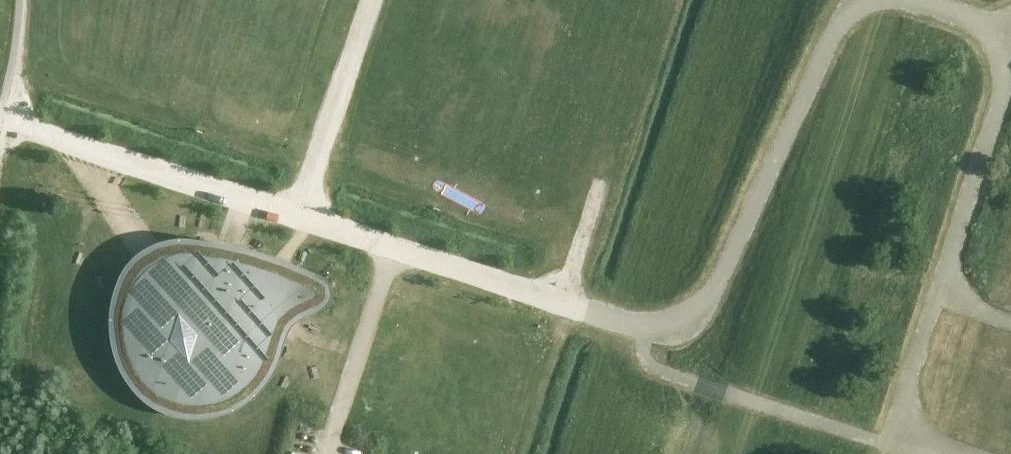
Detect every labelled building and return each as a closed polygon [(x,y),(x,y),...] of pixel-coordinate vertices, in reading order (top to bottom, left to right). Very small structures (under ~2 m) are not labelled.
[(301,317),(310,314),(317,310),(323,305),(327,300),(330,294),(329,287),(326,282),(320,278),(309,271),(299,266),(291,263),(283,260),(275,258),(267,255),(257,252),(247,249),(238,247),(226,244),(215,242),(203,240),(191,238),(181,238),(171,238),(161,239),(157,240),(145,245),(130,255),(121,266),(113,279),(109,291),(105,306),(104,320),(105,337),(107,348),(111,358),(116,373),(126,388),(137,400),(150,408),(164,415),(179,419),(193,420),(208,418),(223,414),(236,410),(250,400),(260,389),(267,379),(273,368),(277,354),(282,340),(285,331),(289,327),(292,322),(301,317)]
